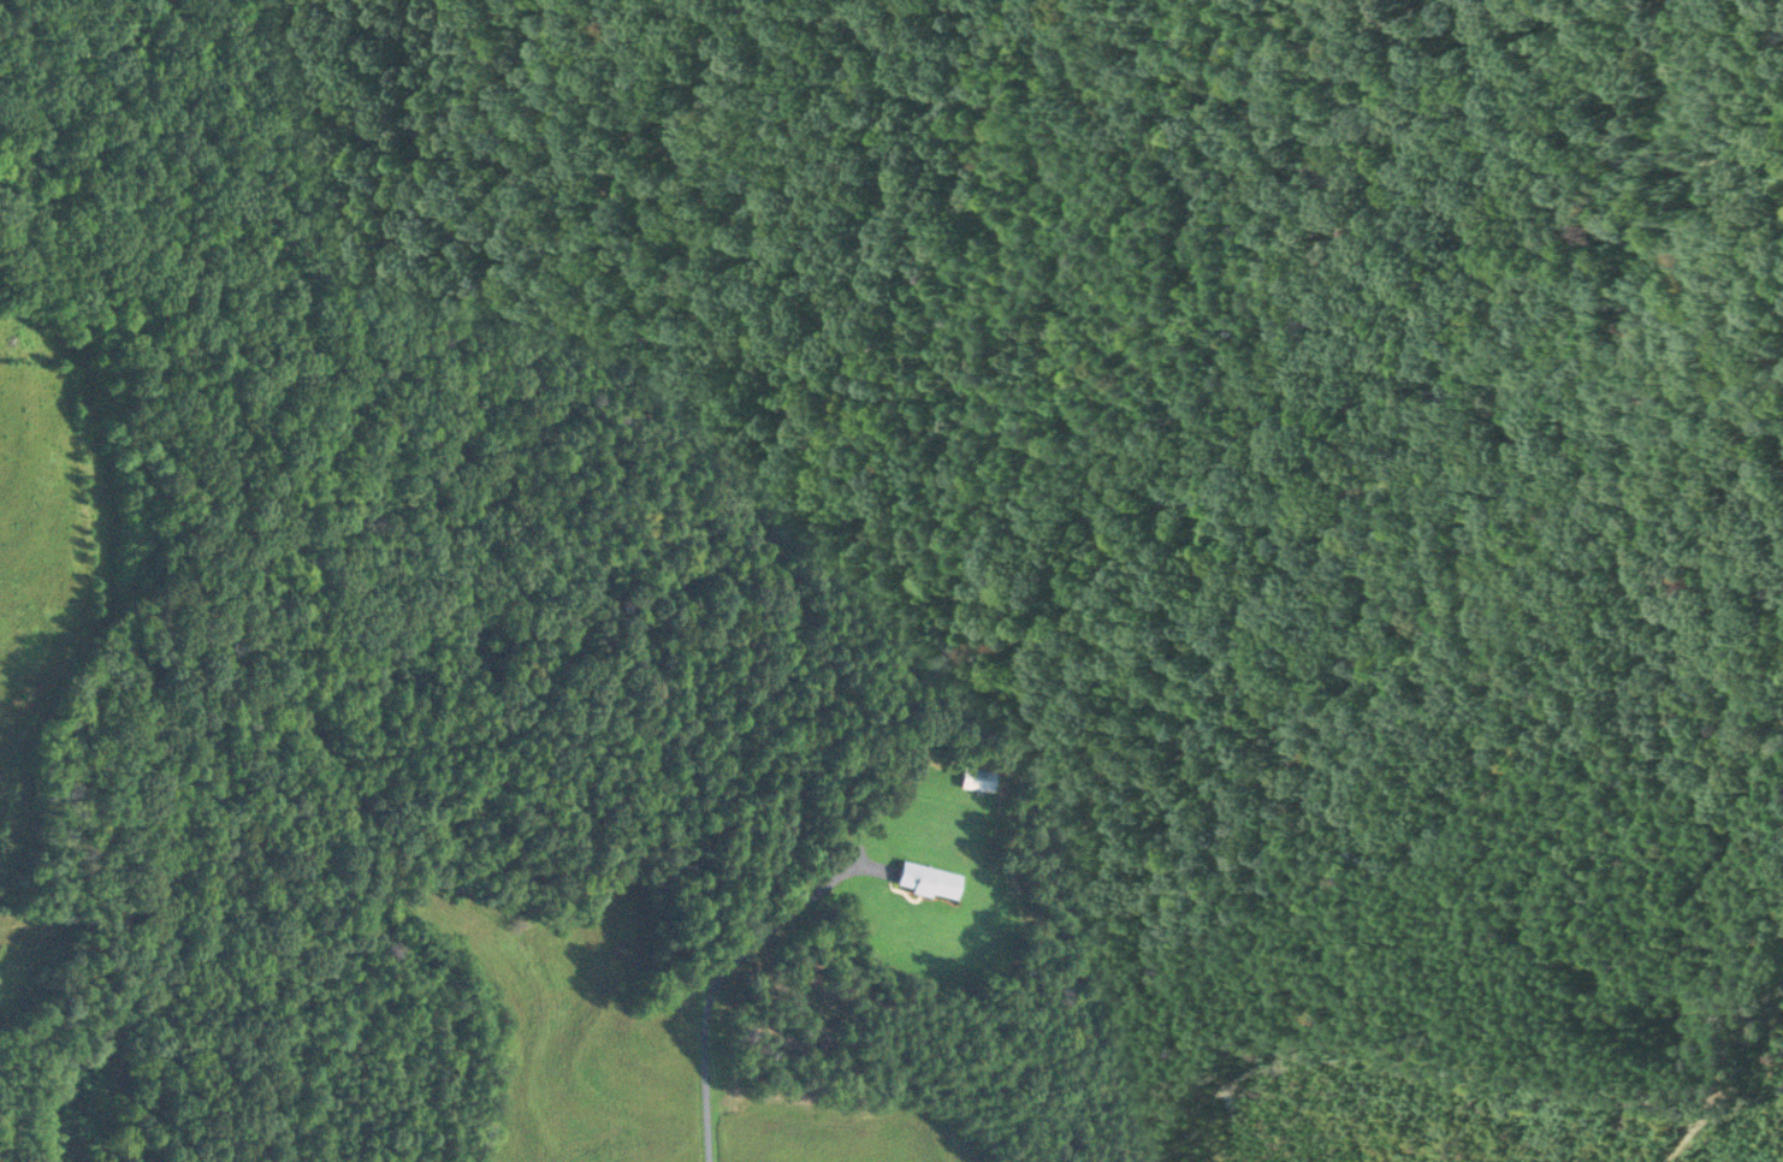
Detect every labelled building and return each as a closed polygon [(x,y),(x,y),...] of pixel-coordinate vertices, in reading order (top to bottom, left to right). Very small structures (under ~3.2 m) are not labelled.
[(997,769),(963,768),(963,789),(997,790),(997,769)] [(957,901),(963,874),(903,860),(897,888),(957,901)]
